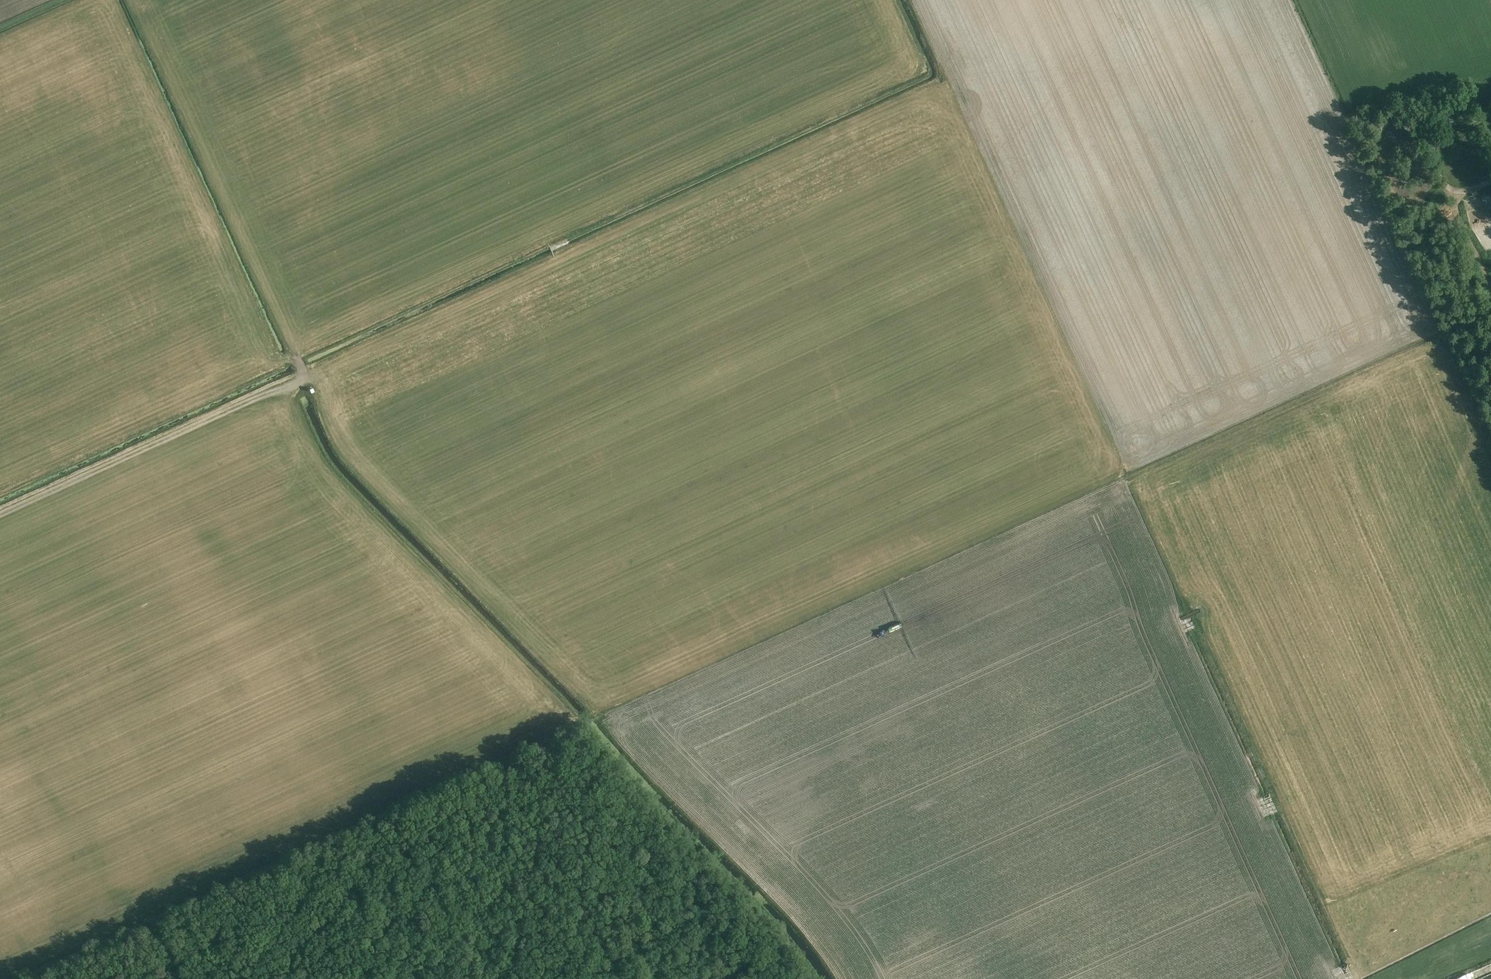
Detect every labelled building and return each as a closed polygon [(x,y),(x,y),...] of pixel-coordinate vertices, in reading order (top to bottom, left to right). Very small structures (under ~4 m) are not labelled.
[(1482,198),(1488,212),(1490,211),(1490,199),(1489,195),(1482,198)]
